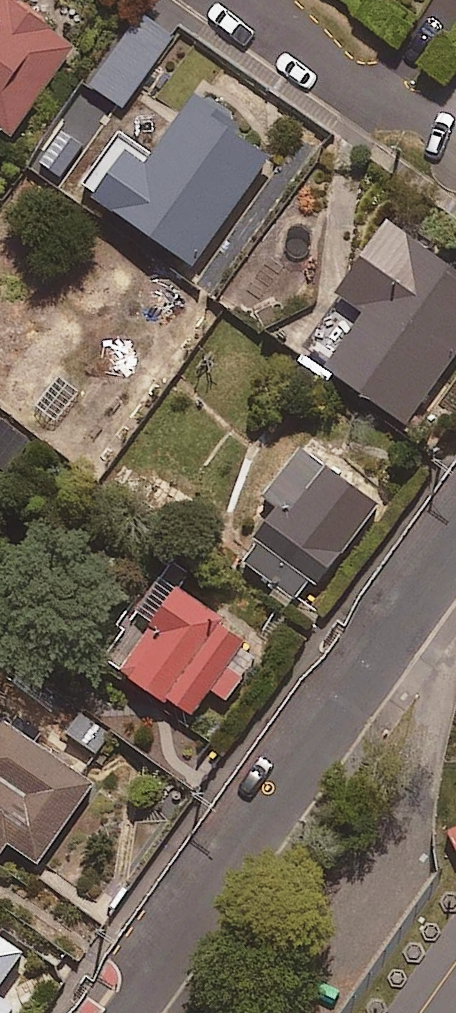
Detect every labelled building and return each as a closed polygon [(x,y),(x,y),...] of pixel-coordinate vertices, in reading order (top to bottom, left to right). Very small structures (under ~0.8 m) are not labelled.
[(18,6),(22,0),(0,0),(0,127),(13,136),(76,46),(18,6)] [(176,36),(143,13),(92,86),(125,109),(176,36)] [(274,159),(199,104),(153,166),(134,153),(100,199),(195,268),(274,159)] [(397,227),(346,300),(371,317),(333,372),(410,426),(455,360),(455,269),(397,227)] [(1,426),(0,427),(0,466),(12,473),(30,443),(1,426)] [(246,564),(297,602),(312,582),(319,587),(378,507),(305,453),(268,503),(283,514),(246,564)] [(261,648),(166,583),(111,663),(193,719),(212,691),(226,700),(261,648)] [(114,730),(82,709),(66,733),(98,754),(114,730)] [(11,729),(0,744),(0,857),(2,858),(11,845),(39,865),(94,788),(11,729)] [(0,933),(0,990),(27,953),(0,933)] [(14,1009),(0,999),(0,1012),(10,1012),(14,1009)]
